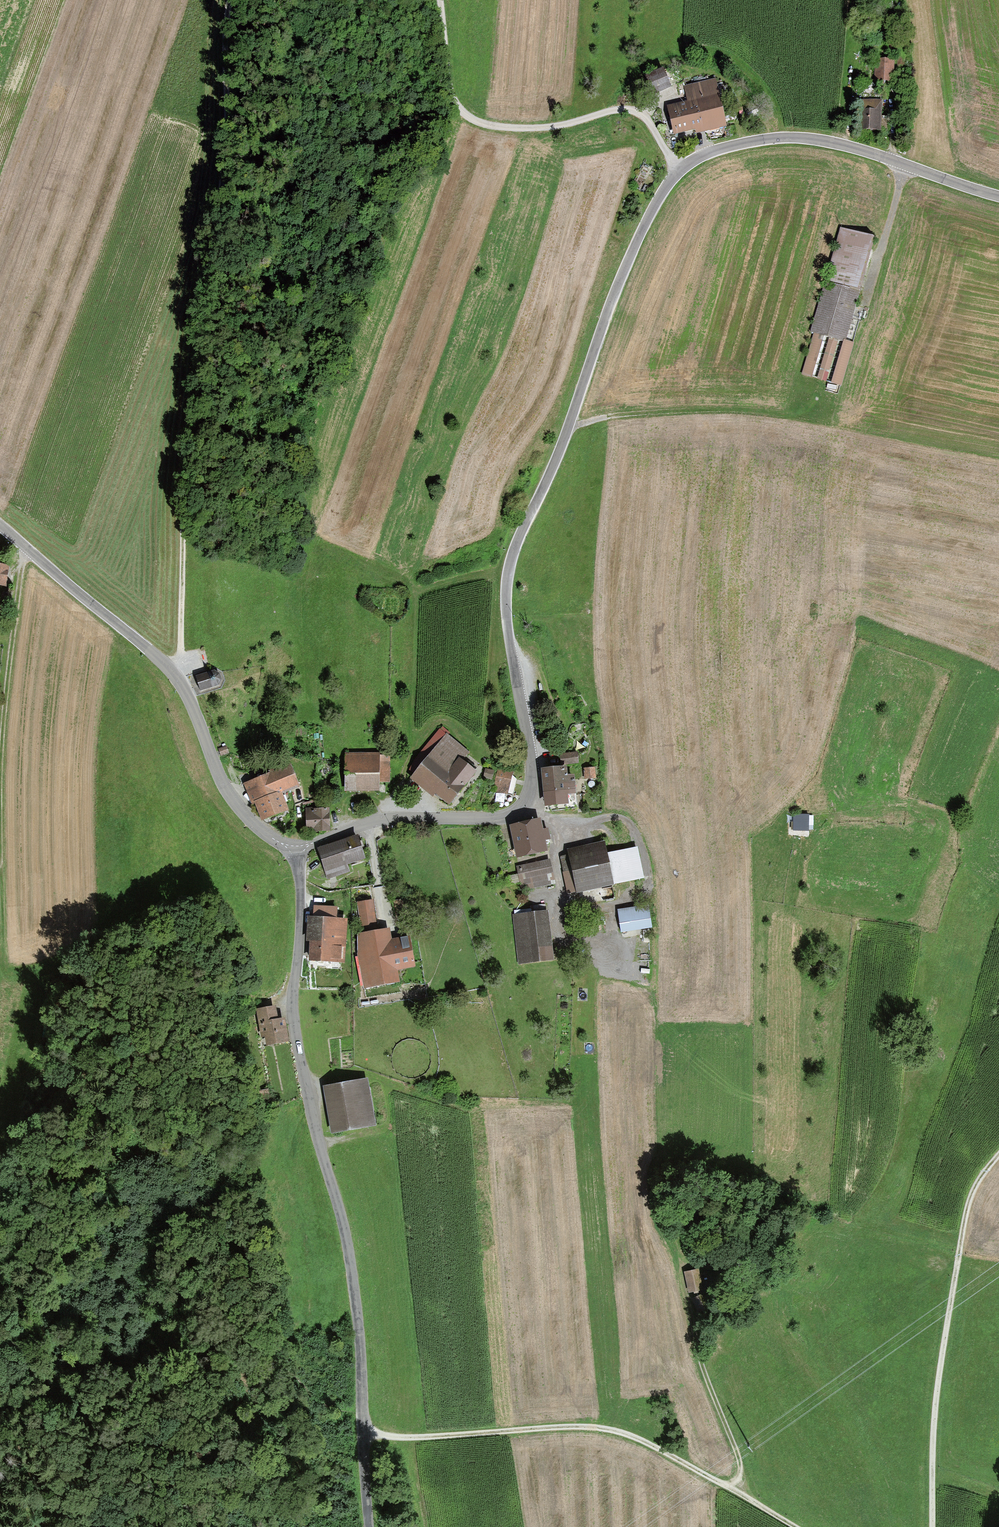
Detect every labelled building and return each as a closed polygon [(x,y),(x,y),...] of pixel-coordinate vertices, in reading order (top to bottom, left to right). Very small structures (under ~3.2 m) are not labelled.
[(874,59),(871,79),(887,81),(890,61),(874,59)] [(645,82),(652,96),(671,86),(663,72),(645,82)] [(666,108),(673,137),(695,131),(696,137),(727,129),(715,80),(684,88),(688,102),(666,108)] [(882,101),(862,100),(861,130),(881,132),(882,101)] [(648,185),(643,182),(639,190),(644,193),(648,185)] [(814,333),(802,371),(840,382),(850,345),(843,343),(874,238),(840,228),(810,331),(814,333)] [(0,565),(0,589),(5,589),(9,567),(0,565)] [(193,678),(198,691),(217,684),(218,682),(218,679),(218,676),(217,674),(215,672),(213,672),(193,678)] [(416,772),(411,778),(432,796),(435,793),(448,804),(459,792),(472,776),(476,771),(461,759),(468,751),(449,734),(450,733),(443,727),(441,729),(439,729),(420,751),(422,752),(410,767),(416,772)] [(226,747),(219,749),(221,756),(229,754),(226,747)] [(562,762),(579,763),(580,753),(562,753),(562,762)] [(347,756),(347,790),(378,790),(378,781),(388,781),(388,758),(378,758),(378,755),(347,756)] [(493,791),(508,794),(514,765),(500,762),(493,791)] [(243,784),(252,806),(255,805),(263,824),(290,813),(284,796),(301,789),(291,765),(243,784)] [(541,768),(545,806),(549,805),(550,811),(578,809),(575,773),(568,774),(567,766),(541,768)] [(594,767),(584,768),(584,778),(595,777),(594,767)] [(494,770),(486,768),(484,778),(492,780),(494,770)] [(328,812),(307,813),(308,831),(329,830),(328,812)] [(807,815),(791,815),(791,830),(806,830),(807,815)] [(541,818),(510,825),(518,858),(548,851),(546,840),(551,839),(548,827),(544,828),(541,818)] [(365,858),(357,834),(317,848),(327,878),(349,871),(347,864),(365,858)] [(559,857),(567,893),(576,891),(577,893),(645,878),(637,846),(608,853),(605,841),(566,850),(568,856),(559,857)] [(555,883),(550,859),(516,867),(522,891),(555,883)] [(358,902),(362,932),(378,929),(373,900),(358,902)] [(648,904),(617,909),(621,932),(651,927),(648,904)] [(309,962),(344,965),(347,920),(337,920),(338,908),(312,906),(311,917),(308,917),(306,943),(310,943),(309,962)] [(547,909),(512,913),(518,964),(553,960),(547,909)] [(580,912),(564,915),(566,925),(582,922),(580,912)] [(362,932),(358,933),(357,953),(364,987),(399,981),(396,969),(415,965),(409,936),(392,939),(390,927),(378,929),(362,932)] [(276,1005),(256,1009),(261,1037),(265,1037),(267,1046),(290,1042),(286,1017),(278,1018),(276,1005)] [(368,1078),(324,1086),(332,1132),(376,1124),(368,1078)] [(687,1291),(698,1288),(694,1269),(683,1271),(687,1291)] [(702,1294),(690,1299),(695,1311),(707,1306),(702,1294)]
